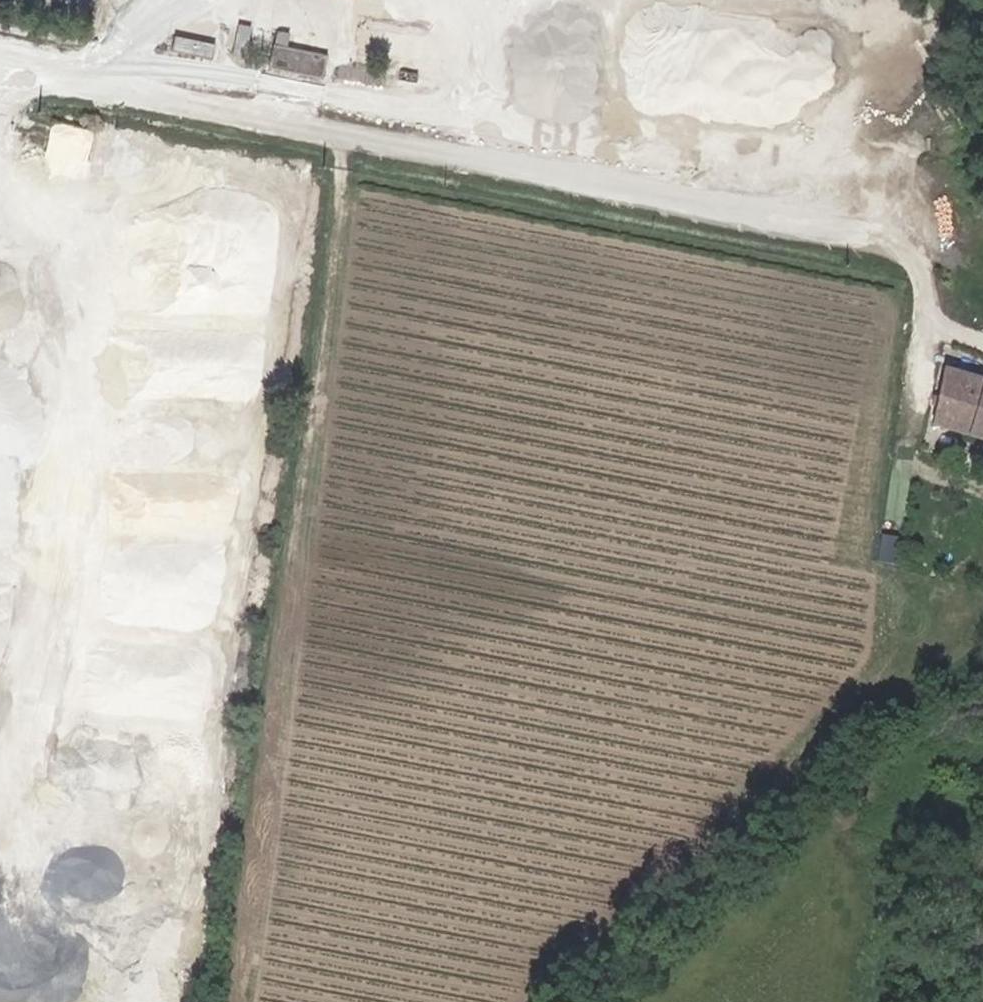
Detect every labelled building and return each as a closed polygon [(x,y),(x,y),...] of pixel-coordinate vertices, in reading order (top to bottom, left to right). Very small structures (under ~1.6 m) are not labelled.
[(250,48),(253,33),(240,30),(234,61),(246,64),(250,48)] [(268,36),(253,33),(250,48),(265,52),(268,36)] [(176,41),(172,58),(210,67),(214,49),(176,41)] [(262,76),(316,85),(319,63),(266,53),(262,76)] [(982,440),(982,380),(954,373),(950,372),(944,398),(978,408),(971,437),(982,440)] [(978,408),(944,398),(936,427),(971,437),(978,408)]
